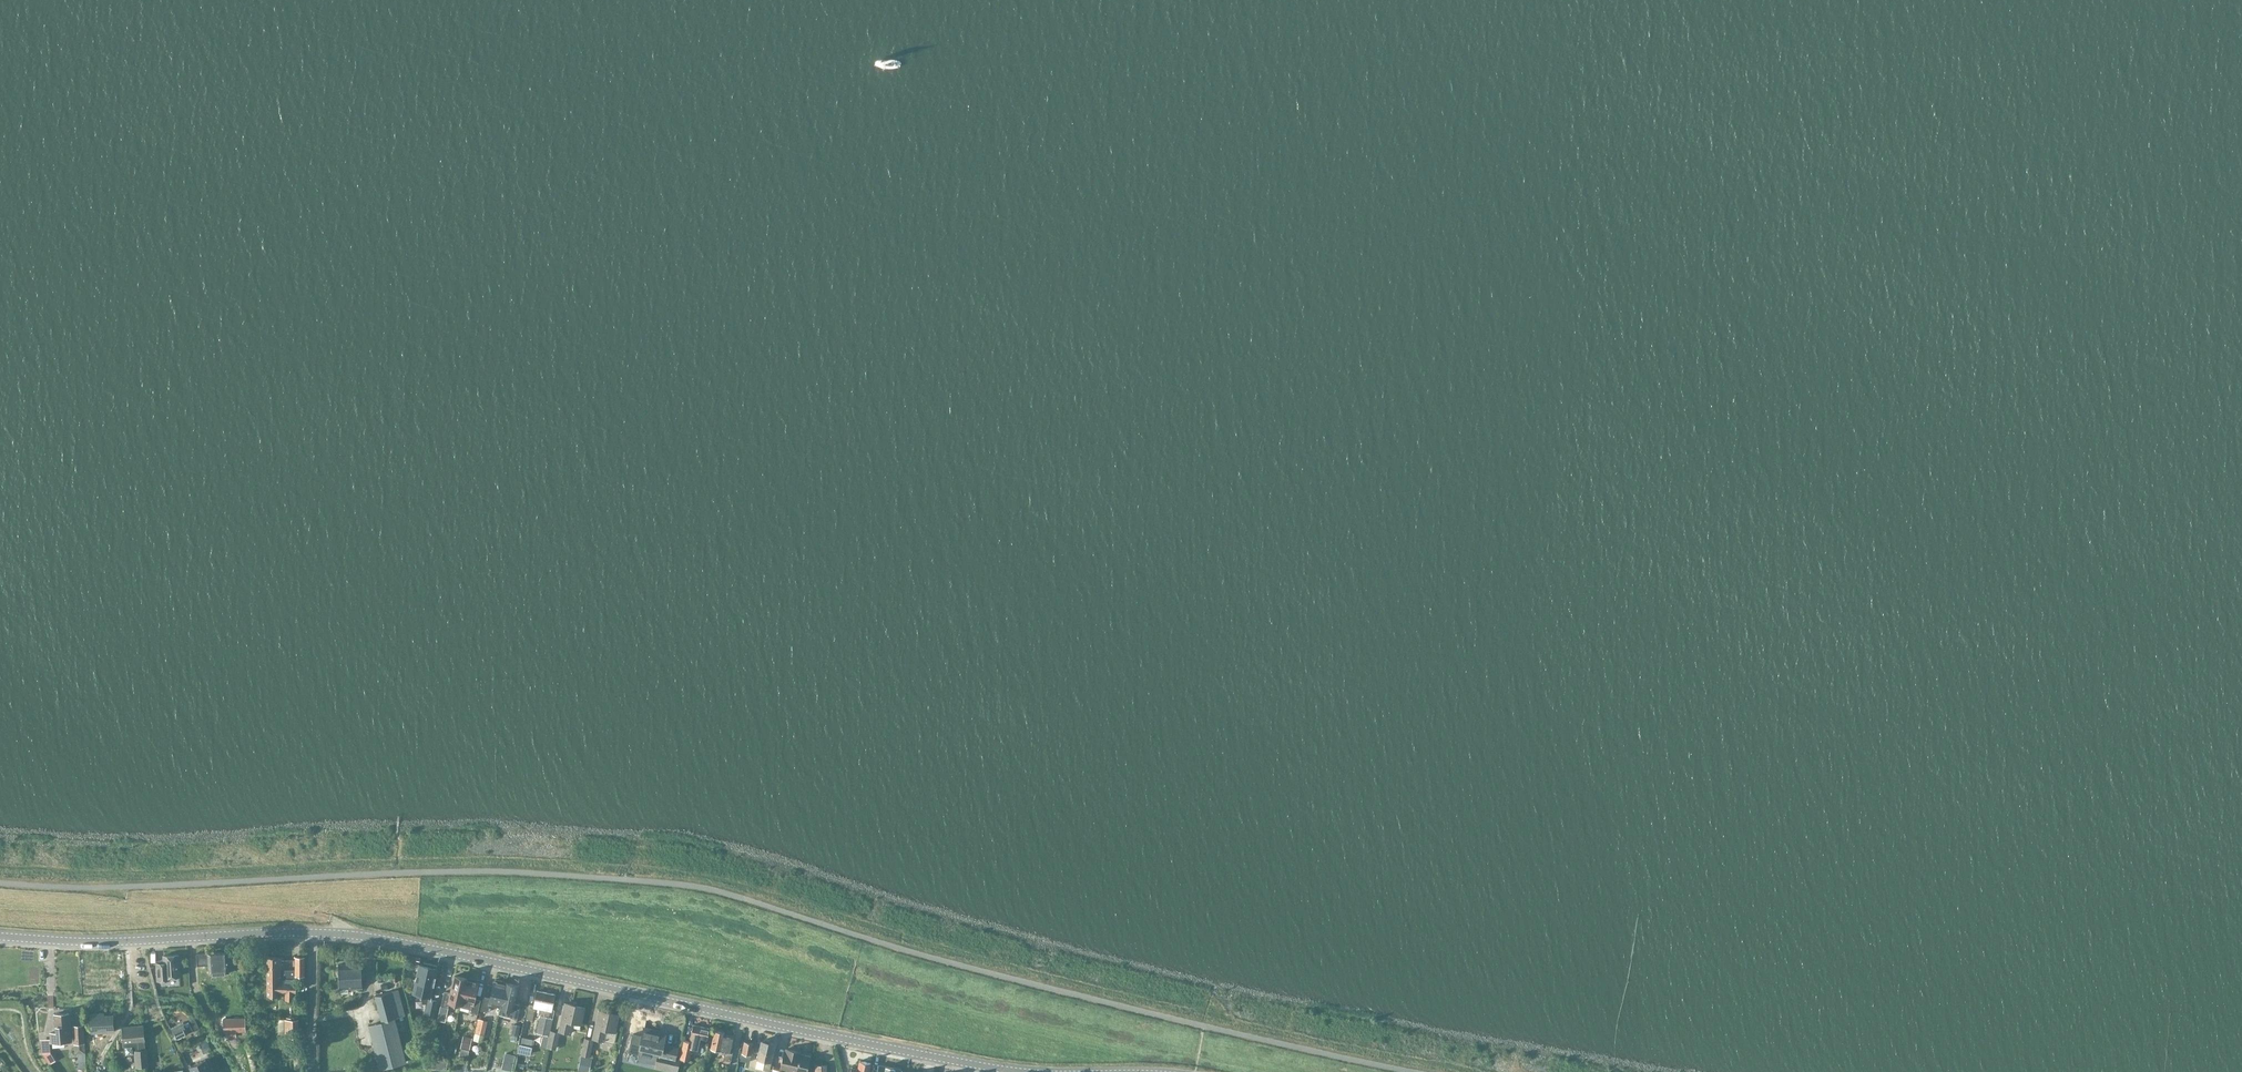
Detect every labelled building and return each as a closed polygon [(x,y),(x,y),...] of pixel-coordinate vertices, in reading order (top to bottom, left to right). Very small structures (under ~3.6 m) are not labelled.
[(228,952),(197,953),(197,965),(209,965),(209,974),(229,973),(228,952)] [(165,977),(180,976),(179,955),(163,956),(164,963),(156,963),(157,980),(165,979),(165,977)] [(281,957),(267,958),(267,978),(281,978),(281,977),(295,977),(295,976),(304,976),(304,959),(305,959),(304,957),(295,957),(296,960),(295,970),(285,970),(285,966),(281,966),(281,960),(284,960),(284,957),(281,957)] [(431,997),(437,968),(436,968),(437,965),(424,962),(423,965),(419,964),(413,993),(431,997)] [(339,988),(362,987),(361,963),(338,964),(339,988)] [(460,1007),(467,978),(455,976),(451,993),(444,991),(441,1006),(448,1007),(449,1002),(460,1005),(460,1007)] [(281,978),(267,978),(267,997),(279,997),(279,993),(285,993),(285,1000),(292,1000),(293,993),(295,993),(295,980),(281,980),(281,978)] [(467,978),(460,1007),(471,1009),(470,1012),(478,1014),(481,1000),(474,998),(478,982),(477,982),(478,980),(469,978),(469,980),(467,980),(467,978)] [(490,1003),(500,1006),(505,984),(503,983),(504,981),(495,979),(495,982),(494,981),(490,997),(484,996),(481,1010),(488,1012),(490,1003)] [(506,983),(505,984),(500,1006),(500,1007),(501,1007),(499,1014),(517,1018),(521,1004),(514,1003),(518,985),(506,983)] [(395,1018),(405,1015),(398,989),(375,995),(382,1021),(395,1018)] [(551,1010),(555,994),(537,990),(534,1006),(540,1007),(539,1013),(544,1014),(546,1008),(551,1010)] [(435,1014),(438,1001),(428,999),(425,1012),(435,1014)] [(581,1024),(585,1007),(565,1003),(559,1030),(571,1033),(573,1022),(581,1024)] [(534,1006),(529,1005),(526,1019),(533,1020),(535,1010),(533,1010),(534,1006)] [(615,1032),(619,1015),(599,1011),(593,1038),(605,1041),(607,1030),(615,1032)] [(537,1033),(538,1033),(537,1035),(543,1037),(540,1047),(546,1048),(548,1035),(553,1014),(546,1012),(545,1016),(541,1015),(537,1033)] [(66,1040),(65,1032),(70,1031),(69,1013),(54,1014),(56,1033),(52,1033),(52,1041),(66,1040)] [(92,1032),(114,1031),(113,1015),(99,1015),(99,1013),(91,1013),(92,1032)] [(236,1031),(246,1030),(245,1018),(223,1019),(224,1031),(226,1031),(226,1036),(236,1036),(236,1031)] [(395,1018),(369,1025),(380,1068),(406,1062),(395,1018)] [(484,1035),(487,1021),(478,1019),(475,1032),(484,1035)] [(189,1023),(186,1024),(185,1025),(183,1022),(170,1028),(175,1039),(193,1030),(189,1023)] [(457,1022),(454,1033),(459,1035),(463,1024),(457,1022)] [(75,1044),(84,1043),(83,1025),(74,1026),(75,1044)] [(123,1027),(124,1042),(125,1054),(134,1054),(136,1066),(149,1065),(147,1049),(146,1049),(143,1025),(123,1027)] [(706,1043),(709,1028),(693,1025),(690,1041),(688,1047),(692,1048),(698,1049),(699,1041),(706,1043)] [(677,1071),(679,1060),(674,1059),(677,1048),(663,1045),(665,1034),(644,1030),(642,1037),(633,1034),(629,1052),(640,1054),(641,1047),(655,1050),(654,1057),(658,1058),(654,1068),(672,1071),(677,1071)] [(725,1051),(724,1059),(731,1060),(733,1049),(731,1048),(734,1036),(724,1034),(725,1032),(715,1030),(711,1048),(725,1051)] [(555,1048),(559,1033),(552,1031),(548,1046),(555,1048)] [(463,1038),(460,1051),(469,1052),(472,1040),(463,1038)] [(522,1038),(521,1044),(519,1044),(517,1052),(531,1055),(533,1047),(534,1040),(522,1038)] [(40,1039),(41,1053),(52,1052),(51,1039),(40,1039)] [(589,1056),(593,1040),(585,1039),(582,1054),(589,1056)] [(206,1040),(200,1043),(204,1053),(211,1050),(206,1040)] [(690,1041),(684,1040),(680,1059),(689,1061),(692,1048),(688,1047),(690,1041)] [(762,1040),(758,1059),(755,1068),(763,1069),(770,1070),(772,1061),(771,1061),(775,1043),(762,1040)] [(744,1041),(742,1053),(741,1061),(750,1062),(751,1055),(753,1043),(744,1041)] [(782,1069),(794,1071),(806,1071),(810,1056),(800,1054),(801,1052),(786,1049),(786,1051),(784,1050),(780,1069),(782,1069)] [(206,1059),(190,1067),(192,1071),(211,1071),(206,1059)] [(871,1063),(860,1061),(858,1069),(852,1067),(851,1071),(869,1071),(871,1063)]
